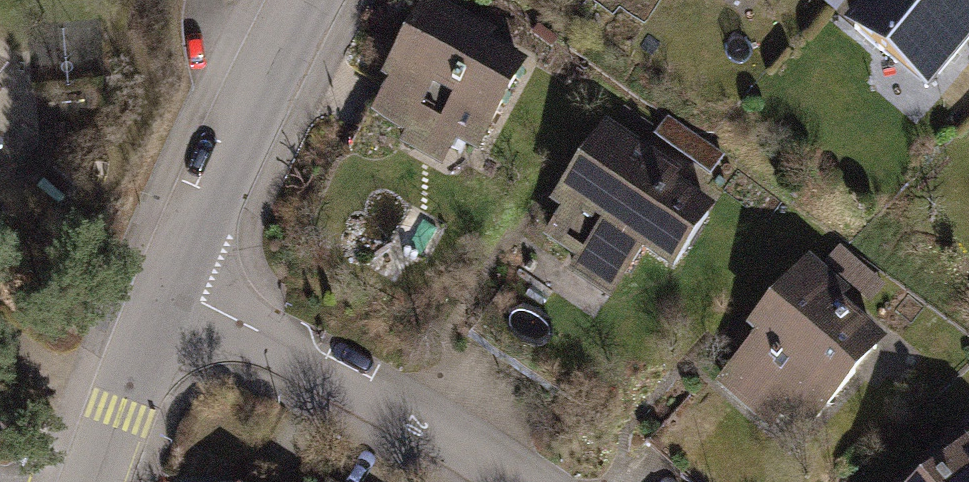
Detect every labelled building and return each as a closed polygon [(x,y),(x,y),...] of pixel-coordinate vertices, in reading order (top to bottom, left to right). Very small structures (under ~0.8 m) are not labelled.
[(852,43),(930,106),(968,59),(968,0),(888,0),(852,43)] [(479,31),(432,6),(384,96),(392,101),(376,130),(405,146),(399,157),(447,183),(460,158),(483,171),(532,80),(510,68),(517,56),(476,35),(479,31)] [(12,66),(0,57),(0,81),(12,66)] [(725,166),(674,132),(662,149),(713,183),(725,166)] [(663,167),(609,133),(552,224),(561,230),(546,254),(579,274),(572,286),(619,315),(647,270),(680,290),(721,224),(678,197),(683,189),(659,174),(663,167)] [(888,296),(841,257),(828,272),(875,312),(888,296)] [(786,433),(809,453),(888,359),(844,322),(854,309),(809,271),(775,312),(779,316),(750,351),(755,355),(718,399),(774,447),(786,433)] [(960,481),(968,481),(968,474),(960,481)]
